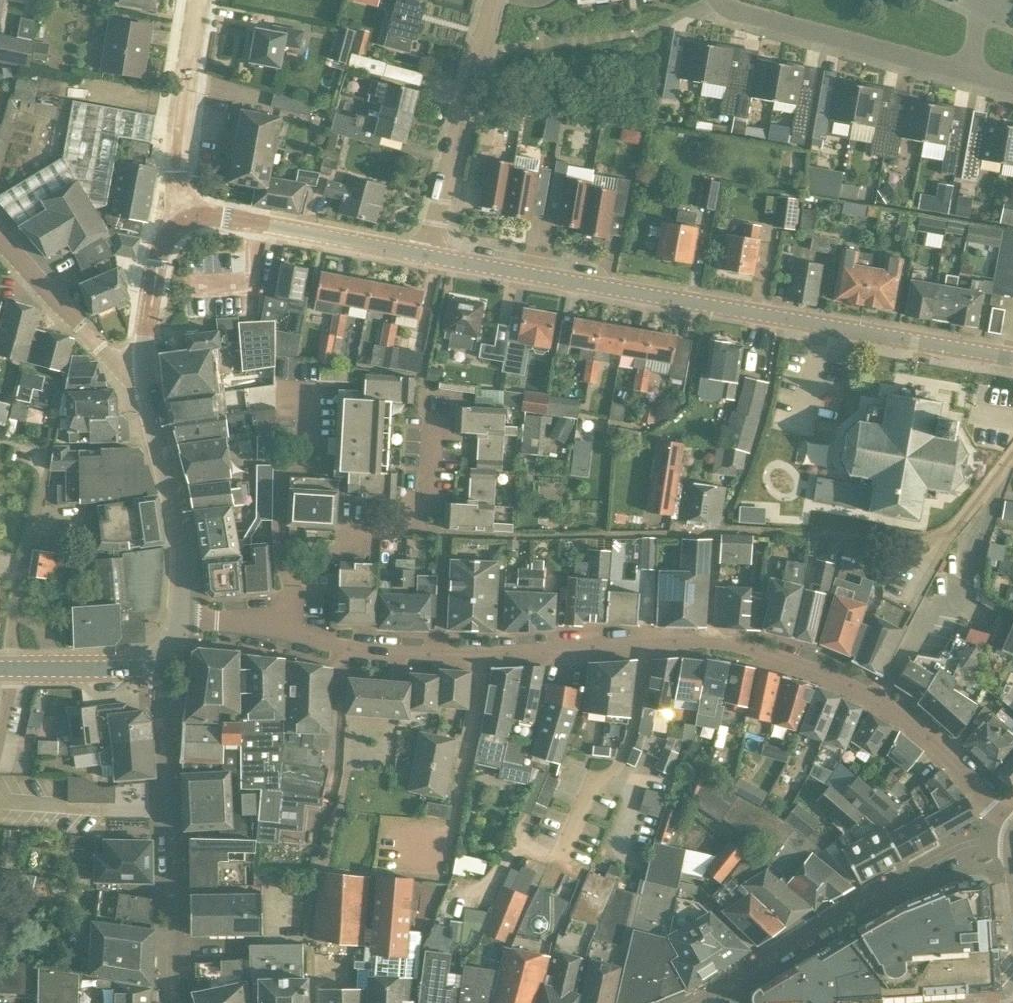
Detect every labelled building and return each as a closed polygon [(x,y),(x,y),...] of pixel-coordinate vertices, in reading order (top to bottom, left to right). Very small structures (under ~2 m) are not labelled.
[(120,4),(153,10),(155,0),(121,0),(120,4)] [(424,3),(415,0),(396,0),(395,6),(388,32),(413,39),(414,40),(424,3)] [(23,16),(19,33),(34,36),(38,19),(23,16)] [(142,76),(150,28),(110,22),(102,70),(142,76)] [(338,27),(334,41),(351,46),(355,31),(338,27)] [(299,48),(302,32),(280,28),(279,34),(256,29),(249,63),(279,68),(283,45),(299,48)] [(413,39),(388,32),(384,47),(409,54),(413,39)] [(27,66),(32,43),(0,37),(0,61),(27,66)] [(680,79),(702,83),(709,45),(685,41),(683,53),(670,51),(662,98),(676,101),(680,79)] [(45,62),(48,44),(35,42),(32,59),(45,62)] [(709,45),(702,83),(725,87),(720,114),(734,117),(742,69),(729,67),(733,47),(716,44),(716,47),(709,45)] [(362,80),(371,82),(371,80),(380,83),(382,78),(383,78),(387,64),(355,56),(351,69),(364,73),(362,80)] [(751,97),(773,101),(780,64),(756,60),(754,72),(742,69),(734,117),(747,119),(751,97)] [(780,64),(773,101),(796,105),(791,133),(793,133),(805,135),(813,90),(800,87),(804,65),(787,62),(786,65),(780,64)] [(34,103),(38,84),(16,79),(12,98),(12,99),(34,103)] [(383,107),(411,114),(417,93),(389,85),(380,83),(371,80),(371,82),(367,95),(385,100),(383,107)] [(849,140),(852,123),(858,86),(835,82),(833,93),(820,91),(811,138),(826,141),(826,136),(849,140)] [(858,86),(852,123),(874,127),(869,154),(883,157),(891,110),(879,107),(882,87),(865,84),(865,87),(858,86)] [(129,108),(130,96),(111,93),(110,106),(129,108)] [(271,107),(309,115),(312,102),(274,93),(271,107)] [(34,103),(12,99),(12,98),(10,98),(0,130),(0,171),(18,112),(55,120),(58,108),(34,103)] [(900,138),(923,141),(929,104),(906,100),(904,112),(891,110),(883,157),(897,159),(900,138)] [(107,205),(111,183),(116,184),(121,162),(145,166),(146,158),(150,159),(153,144),(150,144),(155,116),(72,102),(63,158),(0,194),(0,204),(20,227),(47,210),(42,201),(76,180),(94,210),(107,205)] [(929,104),(923,141),(945,145),(940,173),(955,175),(963,128),(950,126),(953,106),(936,103),(936,105),(929,104)] [(411,114),(383,107),(381,114),(370,111),(367,119),(357,116),(356,120),(335,115),(330,133),(378,146),(380,136),(404,142),(411,114)] [(520,128),(523,112),(500,107),(497,124),(520,128)] [(232,158),(272,166),(281,118),(241,111),(232,158)] [(979,159),(1001,163),(1008,126),(984,122),(982,134),(969,131),(961,179),(975,181),(979,159)] [(725,138),(727,127),(711,124),(709,136),(725,138)] [(1001,163),(1012,166),(1012,127),(1008,126),(1001,163)] [(514,135),(498,132),(496,147),(512,150),(514,135)] [(803,146),(805,135),(793,133),(791,144),(803,146)] [(336,171),(340,153),(326,150),(318,173),(319,174),(330,177),(332,170),(336,171)] [(269,178),(272,166),(232,158),(227,183),(255,188),(267,191),(269,178)] [(504,215),(514,163),(488,158),(480,206),(505,211),(504,215)] [(582,234),(591,181),(566,177),(569,162),(557,160),(550,198),(562,201),(558,225),(583,229),(582,234)] [(117,234),(139,238),(142,221),(147,222),(157,168),(145,166),(121,162),(116,184),(111,183),(107,205),(105,219),(112,228),(117,234)] [(514,163),(504,215),(530,220),(534,196),(546,198),(551,169),(539,167),(538,172),(513,168),(514,163)] [(813,185),(844,186),(844,168),(814,167),(813,185)] [(316,186),(319,174),(299,170),(296,183),(316,186)] [(298,214),(305,184),(269,178),(267,191),(255,188),(251,206),(298,214)] [(322,197),(342,202),(339,212),(375,223),(385,187),(348,178),(346,185),(327,180),(322,197)] [(592,181),(591,181),(582,234),(608,238),(615,196),(627,198),(630,180),(618,178),(616,191),(591,186),(592,181)] [(714,211),(720,183),(703,179),(698,207),(714,211)] [(74,252),(107,232),(107,231),(112,228),(105,219),(107,205),(94,210),(76,180),(42,201),(47,210),(20,227),(46,257),(56,251),(60,257),(71,250),(73,253),(74,252)] [(922,193),(921,202),(952,205),(954,183),(939,182),(938,194),(922,193)] [(773,226),(793,229),(797,200),(777,197),(773,226)] [(867,215),(868,206),(847,203),(846,212),(867,215)] [(1003,204),(999,223),(1012,226),(1012,206),(1003,204)] [(696,230),(693,229),(696,213),(677,210),(675,226),(662,224),(656,257),(661,258),(663,261),(669,262),(672,260),(691,263),(696,230)] [(912,239),(915,220),(900,217),(897,236),(912,239)] [(945,237),(945,235),(947,223),(918,218),(916,232),(945,237)] [(959,224),(947,223),(945,235),(961,238),(963,226),(959,225),(959,224)] [(759,242),(757,241),(760,227),(745,224),(742,239),(727,236),(721,268),(725,269),(727,272),(736,274),(739,271),(753,274),(759,242)] [(968,226),(965,242),(998,247),(1001,231),(968,226)] [(112,228),(107,231),(107,232),(74,252),(85,282),(100,276),(122,267),(121,266),(118,268),(115,256),(115,255),(113,255),(117,234),(112,228)] [(1001,294),(1012,296),(1012,233),(1002,231),(991,293),(1001,294)] [(139,238),(117,234),(113,255),(115,255),(115,256),(136,259),(140,238),(139,238)] [(816,234),(814,244),(836,248),(837,237),(816,234)] [(863,305),(869,268),(856,266),(858,252),(841,250),(833,300),(848,303),(851,306),(857,307),(861,305),(863,305)] [(885,256),(883,270),(869,268),(863,305),(865,306),(867,309),(874,310),(877,308),(893,311),(902,259),(885,256)] [(815,305),(822,267),(793,262),(786,300),(815,305)] [(277,295),(291,297),(289,311),(303,313),(306,292),(301,291),(305,270),(283,265),(277,295)] [(92,315),(129,299),(123,284),(128,282),(122,267),(100,276),(85,282),(80,284),(92,315)] [(904,316),(930,321),(936,285),(922,282),(924,272),(913,270),(910,280),(904,316)] [(340,314),(342,305),(346,278),(320,273),(314,310),(333,314),(333,313),(340,314)] [(950,324),(956,288),(958,278),(946,275),(944,286),(936,285),(930,321),(930,320),(950,323),(950,324)] [(342,305),(367,310),(372,282),(346,278),(342,305)] [(956,288),(950,324),(976,328),(982,293),(981,292),(983,282),(971,280),(970,291),(956,288)] [(367,310),(392,314),(397,287),(372,282),(367,310)] [(418,319),(423,292),(397,287),(392,314),(418,319)] [(448,346),(474,351),(482,306),(466,303),(466,299),(453,296),(452,300),(450,300),(445,330),(451,331),(448,346)] [(36,329),(41,310),(7,301),(0,328),(0,355),(64,372),(73,339),(36,329)] [(518,343),(532,346),(531,349),(534,350),(536,354),(542,355),(545,352),(549,352),(552,339),(550,339),(554,315),(524,310),(518,343)] [(333,314),(331,325),(345,327),(347,316),(340,314),(333,313),(333,314)] [(238,322),(238,318),(216,319),(217,331),(226,330),(239,329),(238,322)] [(594,350),(599,323),(573,319),(569,346),(581,348),(579,359),(586,360),(586,359),(592,360),(594,350)] [(238,322),(242,371),(274,365),(274,320),(238,322)] [(395,337),(397,325),(384,323),(381,334),(395,337)] [(609,353),(620,355),(625,328),(599,323),(594,350),(592,360),(600,362),(607,363),(609,353)] [(345,327),(331,325),(329,336),(342,338),(345,327)] [(644,368),(646,359),(650,332),(625,328),(620,355),(635,357),(633,367),(644,368)] [(160,355),(165,401),(215,395),(213,375),(211,349),(228,347),(226,330),(217,331),(185,335),(187,351),(160,355)] [(676,337),(650,332),(646,359),(672,364),(669,377),(684,380),(688,358),(673,355),(676,337)] [(393,348),(395,337),(381,334),(379,346),(393,348)] [(735,382),(741,347),(729,345),(725,340),(717,338),(713,342),(712,342),(706,377),(720,380),(717,397),(733,400),(736,382),(735,382)] [(478,358),(503,362),(506,348),(494,346),(481,344),(478,358)] [(67,392),(106,390),(102,374),(99,374),(97,362),(89,363),(88,357),(72,357),(67,377),(65,392),(67,392)] [(600,362),(592,360),(586,359),(586,360),(584,371),(598,373),(600,362)] [(351,382),(352,370),(320,366),(319,381),(351,382)] [(428,367),(426,379),(441,381),(443,369),(428,367)] [(35,389),(43,390),(46,375),(24,370),(18,398),(33,402),(35,389)] [(596,384),(598,373),(584,371),(582,382),(596,384)] [(364,391),(363,400),(391,402),(411,403),(413,378),(364,376),(364,391)] [(735,414),(758,420),(767,383),(744,378),(735,414)] [(828,431),(842,382),(833,379),(818,428),(828,431)] [(476,387),(439,382),(438,389),(475,394),(476,387)] [(849,475),(852,476),(860,477),(858,493),(853,492),(850,508),(886,515),(918,521),(922,498),(929,499),(930,495),(934,496),(935,490),(948,493),(962,479),(966,455),(957,439),(952,438),(955,421),(938,418),(941,403),(927,400),(928,393),(915,391),(901,388),(900,396),(886,393),(884,410),(876,408),(876,407),(867,406),(866,414),(867,414),(866,423),(858,421),(844,435),(840,458),(849,475)] [(88,419),(116,417),(116,398),(112,390),(106,390),(67,392),(67,418),(88,417),(88,419)] [(338,399),(343,399),(363,400),(364,391),(338,390),(338,399)] [(524,391),(521,410),(546,414),(548,395),(549,394),(524,391)] [(215,395),(165,401),(171,424),(215,418),(218,417),(218,416),(216,395),(215,395)] [(579,400),(548,395),(546,414),(577,418),(579,400)] [(390,426),(391,402),(363,400),(343,399),(342,423),(390,426)] [(12,403),(0,400),(0,422),(7,424),(12,403)] [(28,405),(13,401),(9,419),(17,420),(23,421),(25,417),(28,405)] [(256,435),(263,434),(274,433),(275,408),(274,408),(253,411),(256,435)] [(456,429),(476,431),(504,432),(503,435),(516,436),(516,427),(504,426),(505,411),(457,408),(456,429)] [(750,448),(758,420),(735,414),(730,413),(720,443),(725,444),(745,450),(749,451),(750,448)] [(524,453),(549,453),(550,414),(525,414),(524,453)] [(88,417),(67,418),(68,433),(90,431),(90,443),(117,442),(128,442),(128,422),(122,418),(116,418),(116,417),(88,419),(88,417)] [(176,442),(225,436),(225,435),(233,434),(232,423),(216,425),(215,418),(171,424),(176,442)] [(13,439),(17,420),(9,419),(4,437),(13,439)] [(389,450),(390,426),(342,423),(340,447),(389,450)] [(503,435),(504,432),(476,431),(476,438),(477,438),(477,450),(503,451),(503,435)] [(273,461),(274,434),(274,433),(263,434),(262,461),(273,461)] [(225,436),(176,442),(177,444),(177,445),(187,483),(231,476),(225,436)] [(576,438),(571,472),(588,475),(593,441),(576,438)] [(672,516),(678,482),(683,445),(658,441),(647,512),(672,516)] [(742,469),(745,450),(725,444),(722,466),(742,469)] [(57,505),(65,505),(79,504),(79,503),(104,501),(155,494),(146,467),(141,467),(141,453),(137,449),(91,451),(79,452),(78,452),(68,452),(68,446),(54,447),(50,470),(63,470),(64,485),(56,485),(57,505)] [(339,472),(348,472),(387,473),(389,450),(340,447),(339,472)] [(477,450),(476,469),(495,470),(502,471),(503,451),(477,450)] [(261,521),(272,521),(272,512),(273,467),(262,466),(261,521)] [(470,469),(469,487),(494,488),(495,470),(476,469),(470,469)] [(395,473),(387,473),(348,472),(347,491),(357,492),(356,497),(394,498),(395,473)] [(311,526),(314,481),(290,479),(287,525),(311,526)] [(335,528),(337,482),(314,481),(311,526),(318,527),(318,531),(331,532),(331,528),(335,528)] [(231,490),(228,482),(189,486),(201,558),(203,558),(240,556),(239,551),(245,545),(244,539),(237,540),(234,522),(241,522),(241,517),(233,511),(232,507),(234,507),(233,506),(242,505),(240,490),(231,490)] [(672,516),(672,518),(719,524),(725,489),(678,482),(672,516)] [(469,487),(468,504),(493,506),(494,488),(469,487)] [(139,547),(164,543),(157,495),(95,503),(100,533),(95,534),(97,549),(115,550),(139,547)] [(1004,501),(1001,519),(1012,521),(1012,503),(1004,501)] [(493,524),(493,506),(468,504),(445,503),(444,528),(492,531),(492,532),(512,533),(512,525),(493,524)] [(720,533),(719,563),(751,564),(752,534),(720,533)] [(655,570),(656,538),(642,538),(640,569),(655,570)] [(705,627),(711,540),(682,539),(680,571),(659,570),(656,626),(705,627)] [(988,556),(1005,560),(1008,546),(991,542),(988,556)] [(240,556),(203,558),(206,591),(213,597),(270,593),(268,544),(251,545),(252,562),(241,563),(240,556)] [(159,610),(164,548),(122,553),(123,557),(96,560),(100,604),(72,607),(73,646),(115,643),(119,638),(118,608),(127,608),(129,608),(130,612),(159,610)] [(55,580),(57,566),(70,569),(72,554),(59,553),(33,549),(29,576),(55,580)] [(608,591),(609,581),(610,551),(588,549),(587,562),(575,561),(574,578),(569,578),(565,624),(568,625),(570,628),(575,628),(579,625),(581,625),(582,621),(605,623),(606,620),(608,591)] [(816,559),(810,582),(829,587),(834,564),(816,559)] [(402,570),(400,628),(428,629),(429,615),(435,615),(436,577),(418,577),(417,596),(413,596),(415,570),(412,570),(412,560),(399,560),(399,570),(402,570)] [(494,631),(497,562),(451,560),(448,630),(494,631)] [(531,569),(543,569),(544,560),(531,560),(531,569)] [(339,583),(375,584),(376,565),(353,564),(353,563),(339,563),(339,583)] [(762,630),(789,637),(802,589),(803,585),(802,585),(805,568),(785,564),(781,580),(771,577),(766,596),(770,597),(762,630)] [(517,584),(530,585),(531,569),(518,568),(517,584)] [(543,569),(531,569),(530,585),(542,585),(543,569)] [(380,628),(400,628),(402,570),(399,570),(391,570),(390,596),(380,596),(380,628)] [(850,654),(851,655),(862,624),(860,623),(866,604),(873,582),(861,578),(858,585),(835,578),(829,595),(833,596),(819,644),(849,657),(850,654)] [(339,583),(339,603),(375,604),(376,587),(375,587),(375,584),(339,583)] [(759,631),(761,593),(750,592),(750,588),(716,587),(714,627),(759,631)] [(826,594),(802,589),(789,637),(815,643),(826,594)] [(637,622),(639,593),(608,591),(606,620),(637,622)] [(503,631),(528,630),(530,593),(505,592),(503,631)] [(555,594),(530,593),(528,630),(554,629),(555,594)] [(1001,606),(981,593),(980,604),(997,615),(1001,606)] [(375,604),(339,603),(338,623),(375,624),(375,604)] [(997,698),(1008,672),(1012,662),(1012,611),(1001,606),(984,644),(985,645),(983,649),(956,637),(948,654),(940,650),(935,658),(916,655),(912,663),(909,661),(894,684),(919,701),(918,703),(955,736),(987,691),(997,698)] [(865,625),(862,624),(851,655),(853,656),(851,661),(880,675),(903,632),(869,615),(865,625)] [(184,722),(222,722),(222,721),(240,722),(240,719),(238,655),(238,652),(197,648),(193,652),(184,722)] [(238,655),(240,719),(282,719),(282,699),(285,699),(284,659),(238,655)] [(673,699),(681,659),(653,659),(639,734),(649,736),(653,716),(648,715),(650,707),(671,711),(673,699)] [(698,703),(699,703),(706,660),(685,659),(681,659),(673,699),(698,703)] [(636,660),(612,661),(605,722),(629,724),(636,660)] [(728,663),(706,660),(699,703),(695,724),(718,729),(723,707),(720,706),(728,663)] [(582,721),(605,722),(612,661),(589,662),(582,721)] [(748,707),(746,716),(756,670),(755,669),(755,670),(732,664),(725,702),(748,707)] [(510,728),(512,718),(516,701),(513,700),(514,696),(517,697),(522,668),(522,667),(493,668),(481,737),(480,737),(474,762),(500,768),(498,778),(528,784),(531,766),(522,764),(522,766),(513,764),(517,749),(506,747),(510,728)] [(543,667),(522,668),(517,697),(514,696),(513,700),(516,701),(512,718),(519,720),(519,722),(532,725),(533,722),(543,667)] [(467,707),(469,672),(440,670),(440,676),(410,674),(410,683),(349,679),(347,714),(408,718),(409,709),(437,711),(438,705),(467,707)] [(779,675),(756,670),(746,716),(769,722),(779,675)] [(1008,672),(997,698),(1012,711),(1012,674),(1008,672)] [(798,732),(817,687),(817,686),(783,677),(772,724),(789,729),(798,732)] [(578,711),(582,687),(579,686),(578,689),(549,684),(546,702),(547,702),(531,754),(559,764),(576,710),(578,711)] [(819,746),(820,747),(842,699),(817,687),(798,732),(788,756),(811,766),(819,746)] [(860,707),(842,699),(820,747),(835,753),(837,747),(843,749),(860,707)] [(108,705),(68,710),(72,755),(101,750),(100,746),(114,745),(114,742),(152,739),(151,721),(143,710),(109,714),(108,705)] [(964,745),(976,755),(1002,724),(983,708),(973,722),(978,726),(964,745)] [(872,755),(890,727),(869,713),(851,741),(852,741),(848,747),(856,752),(859,746),(872,755)] [(714,748),(721,750),(730,716),(722,714),(714,748)] [(240,774),(241,789),(261,789),(279,790),(282,719),(240,719),(240,722),(241,722),(240,745),(240,774)] [(183,761),(223,762),(224,745),(240,745),(241,722),(240,722),(222,721),(222,722),(184,722),(181,761),(183,761)] [(1002,724),(976,755),(994,772),(1012,747),(1012,734),(1002,724)] [(692,744),(694,730),(668,726),(666,740),(682,742),(692,744)] [(880,784),(888,791),(897,781),(905,771),(922,751),(898,732),(886,754),(897,764),(880,784)] [(420,733),(414,762),(449,769),(455,740),(420,733)] [(100,746),(101,750),(102,764),(113,763),(114,781),(155,777),(153,750),(152,739),(114,742),(114,745),(100,746)] [(670,773),(682,742),(666,740),(664,747),(655,768),(670,773)] [(240,745),(224,745),(223,762),(183,761),(184,775),(228,772),(228,773),(240,774),(240,745)] [(636,767),(643,751),(634,747),(627,763),(636,767)] [(996,774),(1012,788),(1012,787),(1012,751),(996,774)] [(443,797),(449,769),(414,762),(409,790),(443,797)] [(840,795),(855,777),(838,762),(826,782),(830,786),(840,795)] [(909,791),(897,781),(888,791),(901,803),(911,796),(921,814),(935,840),(976,817),(965,795),(963,796),(940,769),(924,782),(933,798),(926,802),(918,786),(909,791)] [(241,790),(241,789),(240,774),(228,773),(228,772),(184,775),(182,775),(185,830),(230,827),(230,838),(234,838),(255,840),(259,791),(241,790)] [(547,807),(558,780),(539,772),(521,809),(542,818),(547,807)] [(68,776),(67,802),(114,803),(115,786),(102,785),(80,777),(68,776)] [(882,826),(886,833),(900,859),(935,840),(921,814),(911,796),(901,803),(892,808),(871,789),(856,776),(855,777),(840,795),(863,814),(862,815),(863,815),(877,828),(882,826)] [(785,886),(811,907),(813,909),(824,895),(830,900),(853,888),(846,882),(815,856),(811,854),(817,847),(805,838),(784,821),(783,820),(702,777),(691,802),(719,822),(722,819),(771,854),(764,862),(769,866),(765,870),(785,886)] [(735,792),(762,804),(769,790),(741,778),(735,792)] [(831,823),(842,833),(845,835),(863,815),(862,815),(863,814),(840,795),(830,786),(817,802),(835,818),(831,823)] [(664,815),(667,791),(647,788),(644,813),(664,815)] [(279,790),(261,789),(258,819),(278,821),(279,809),(298,811),(299,793),(279,790)] [(449,818),(451,806),(428,802),(425,815),(449,818)] [(798,805),(784,821),(805,838),(813,829),(818,822),(798,805)] [(901,860),(900,859),(886,833),(882,826),(877,828),(863,815),(845,835),(842,833),(838,838),(843,847),(840,849),(855,877),(858,882),(901,860)] [(653,840),(667,845),(671,833),(657,829),(653,840)] [(118,883),(153,884),(153,840),(148,840),(148,832),(133,832),(133,840),(103,839),(103,855),(94,855),(94,874),(73,873),(73,884),(118,892),(118,883)] [(218,885),(218,861),(228,861),(228,860),(227,852),(244,852),(254,852),(255,852),(256,840),(255,840),(234,838),(230,838),(189,838),(190,886),(218,885)] [(821,851),(815,856),(846,882),(855,877),(840,849),(835,840),(832,843),(821,851)] [(719,884),(743,854),(728,841),(704,870),(719,884)] [(677,881),(684,849),(653,842),(644,879),(675,887),(677,881)] [(218,861),(218,885),(253,885),(254,852),(244,852),(244,861),(228,860),(228,861),(218,861)] [(244,861),(244,852),(227,852),(228,860),(244,861)] [(464,876),(466,868),(483,873),(486,861),(467,856),(456,853),(452,873),(464,876)] [(741,885),(749,893),(783,925),(811,907),(785,886),(765,870),(769,866),(764,862),(761,859),(758,864),(746,854),(730,875),(741,885)] [(88,864),(72,862),(72,872),(88,872),(88,864)] [(512,890),(528,895),(527,896),(528,897),(541,869),(524,862),(512,890)] [(0,869),(0,898),(29,903),(34,876),(0,869)] [(550,957),(537,1002),(578,1002),(590,960),(585,959),(589,945),(614,888),(616,883),(589,870),(572,908),(562,936),(557,935),(553,950),(552,950),(550,957)] [(366,929),(370,876),(319,872),(312,940),(365,946),(366,929)] [(371,953),(407,956),(408,931),(413,878),(377,875),(372,929),(371,953)] [(710,898),(722,911),(749,893),(741,885),(730,875),(710,898)] [(939,888),(937,888),(937,889),(899,904),(854,927),(855,929),(816,952),(756,989),(752,992),(750,997),(751,1002),(880,1002),(880,998),(963,992),(966,992),(999,989),(996,949),(997,949),(996,947),(992,895),(986,896),(985,876),(955,882),(939,888)] [(675,889),(675,887),(644,879),(640,894),(632,927),(649,931),(644,951),(662,955),(658,939),(666,937),(666,935),(667,934),(669,922),(675,889)] [(677,881),(675,887),(675,889),(695,893),(697,886),(677,881)] [(507,944),(527,896),(528,895),(512,890),(501,886),(486,923),(482,933),(507,944)] [(550,957),(548,956),(553,934),(570,902),(538,887),(516,933),(510,949),(504,948),(500,970),(499,970),(491,1002),(537,1002),(550,957)] [(590,960),(578,1002),(612,1002),(620,967),(617,966),(621,952),(626,954),(632,927),(640,894),(614,888),(589,945),(585,959),(590,960)] [(100,916),(153,925),(152,899),(119,893),(119,894),(104,892),(100,916)] [(756,944),(783,925),(749,893),(722,911),(756,944)] [(190,935),(263,934),(262,894),(190,895),(190,935)] [(0,904),(0,932),(4,933),(11,907),(0,904)] [(669,922),(667,934),(678,956),(671,960),(684,989),(685,990),(695,983),(748,949),(709,911),(699,917),(694,908),(680,916),(680,917),(669,922)] [(153,928),(153,925),(100,916),(99,922),(92,921),(92,922),(81,921),(80,945),(90,945),(89,974),(148,984),(148,985),(152,986),(155,929),(153,928)] [(426,950),(420,1002),(458,1002),(460,988),(464,966),(465,956),(476,946),(482,933),(486,923),(462,920),(462,922),(450,920),(449,926),(433,924),(428,934),(421,934),(419,949),(426,950)] [(684,989),(671,960),(678,956),(667,934),(666,935),(666,937),(658,939),(662,955),(644,951),(649,931),(632,927),(626,954),(615,1002),(650,1002),(655,1001),(684,989)] [(369,929),(366,929),(365,946),(364,955),(364,961),(353,961),(353,968),(357,969),(356,989),(367,989),(368,976),(369,976),(416,978),(419,949),(421,934),(421,931),(408,931),(407,956),(371,953),(372,929),(369,929)] [(249,959),(249,978),(258,976),(259,987),(253,988),(253,1002),(307,1002),(307,978),(303,978),(302,944),(249,945),(249,959)] [(25,964),(0,959),(0,993),(25,994),(25,964)] [(197,977),(198,991),(246,981),(245,979),(249,978),(249,959),(194,960),(195,977),(197,977)] [(98,979),(78,976),(79,974),(38,966),(38,1002),(114,1002),(114,982),(98,979)] [(460,988),(458,1002),(491,1002),(499,970),(479,967),(477,970),(469,968),(470,966),(464,966),(460,988)] [(369,976),(368,976),(367,989),(356,989),(318,989),(318,1002),(366,1002),(369,976)] [(416,978),(369,976),(366,1002),(413,1002),(416,978)] [(246,981),(198,991),(192,992),(195,1002),(248,1002),(246,981)] [(114,1002),(150,1002),(150,989),(151,989),(114,982),(114,1002)]
